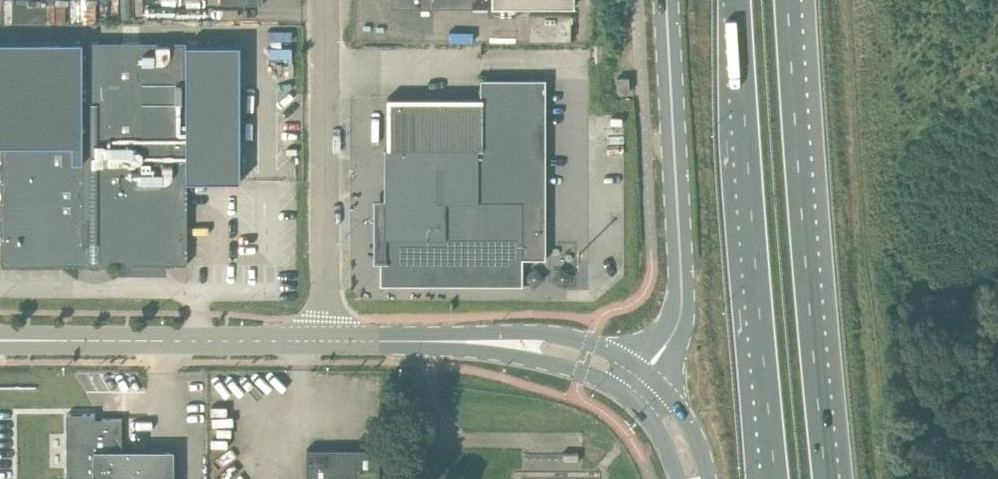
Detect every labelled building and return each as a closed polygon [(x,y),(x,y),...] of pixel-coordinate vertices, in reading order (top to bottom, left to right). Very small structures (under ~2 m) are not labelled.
[(575,7),(575,0),(391,0),(391,7),(488,7),(488,17),(518,17),(518,7),(575,7)] [(571,41),(571,15),(529,15),(529,41),(571,41)] [(167,42),(0,42),(0,146),(2,146),(1,265),(83,265),(87,266),(91,267),(95,268),(99,268),(103,267),(107,265),(110,262),(113,260),(132,260),(132,265),(187,265),(187,181),(241,181),(241,44),(187,44),(187,42),(167,42)] [(630,92),(629,77),(617,78),(618,93),(630,92)] [(546,259),(546,239),(547,78),(481,78),(481,98),(409,99),(389,99),(389,148),(385,148),(385,221),(381,221),(375,227),(375,232),(381,238),(381,285),(523,285),(523,259),(546,259)] [(174,470),(174,450),(122,450),(122,419),(95,419),(95,414),(67,414),(67,434),(67,478),(174,478),(174,470)] [(380,470),(379,450),(324,450),(324,446),(322,444),(314,444),(312,446),(312,450),(307,450),(308,478),(380,478),(380,470)] [(579,453),(563,452),(563,460),(579,461),(579,453)]
